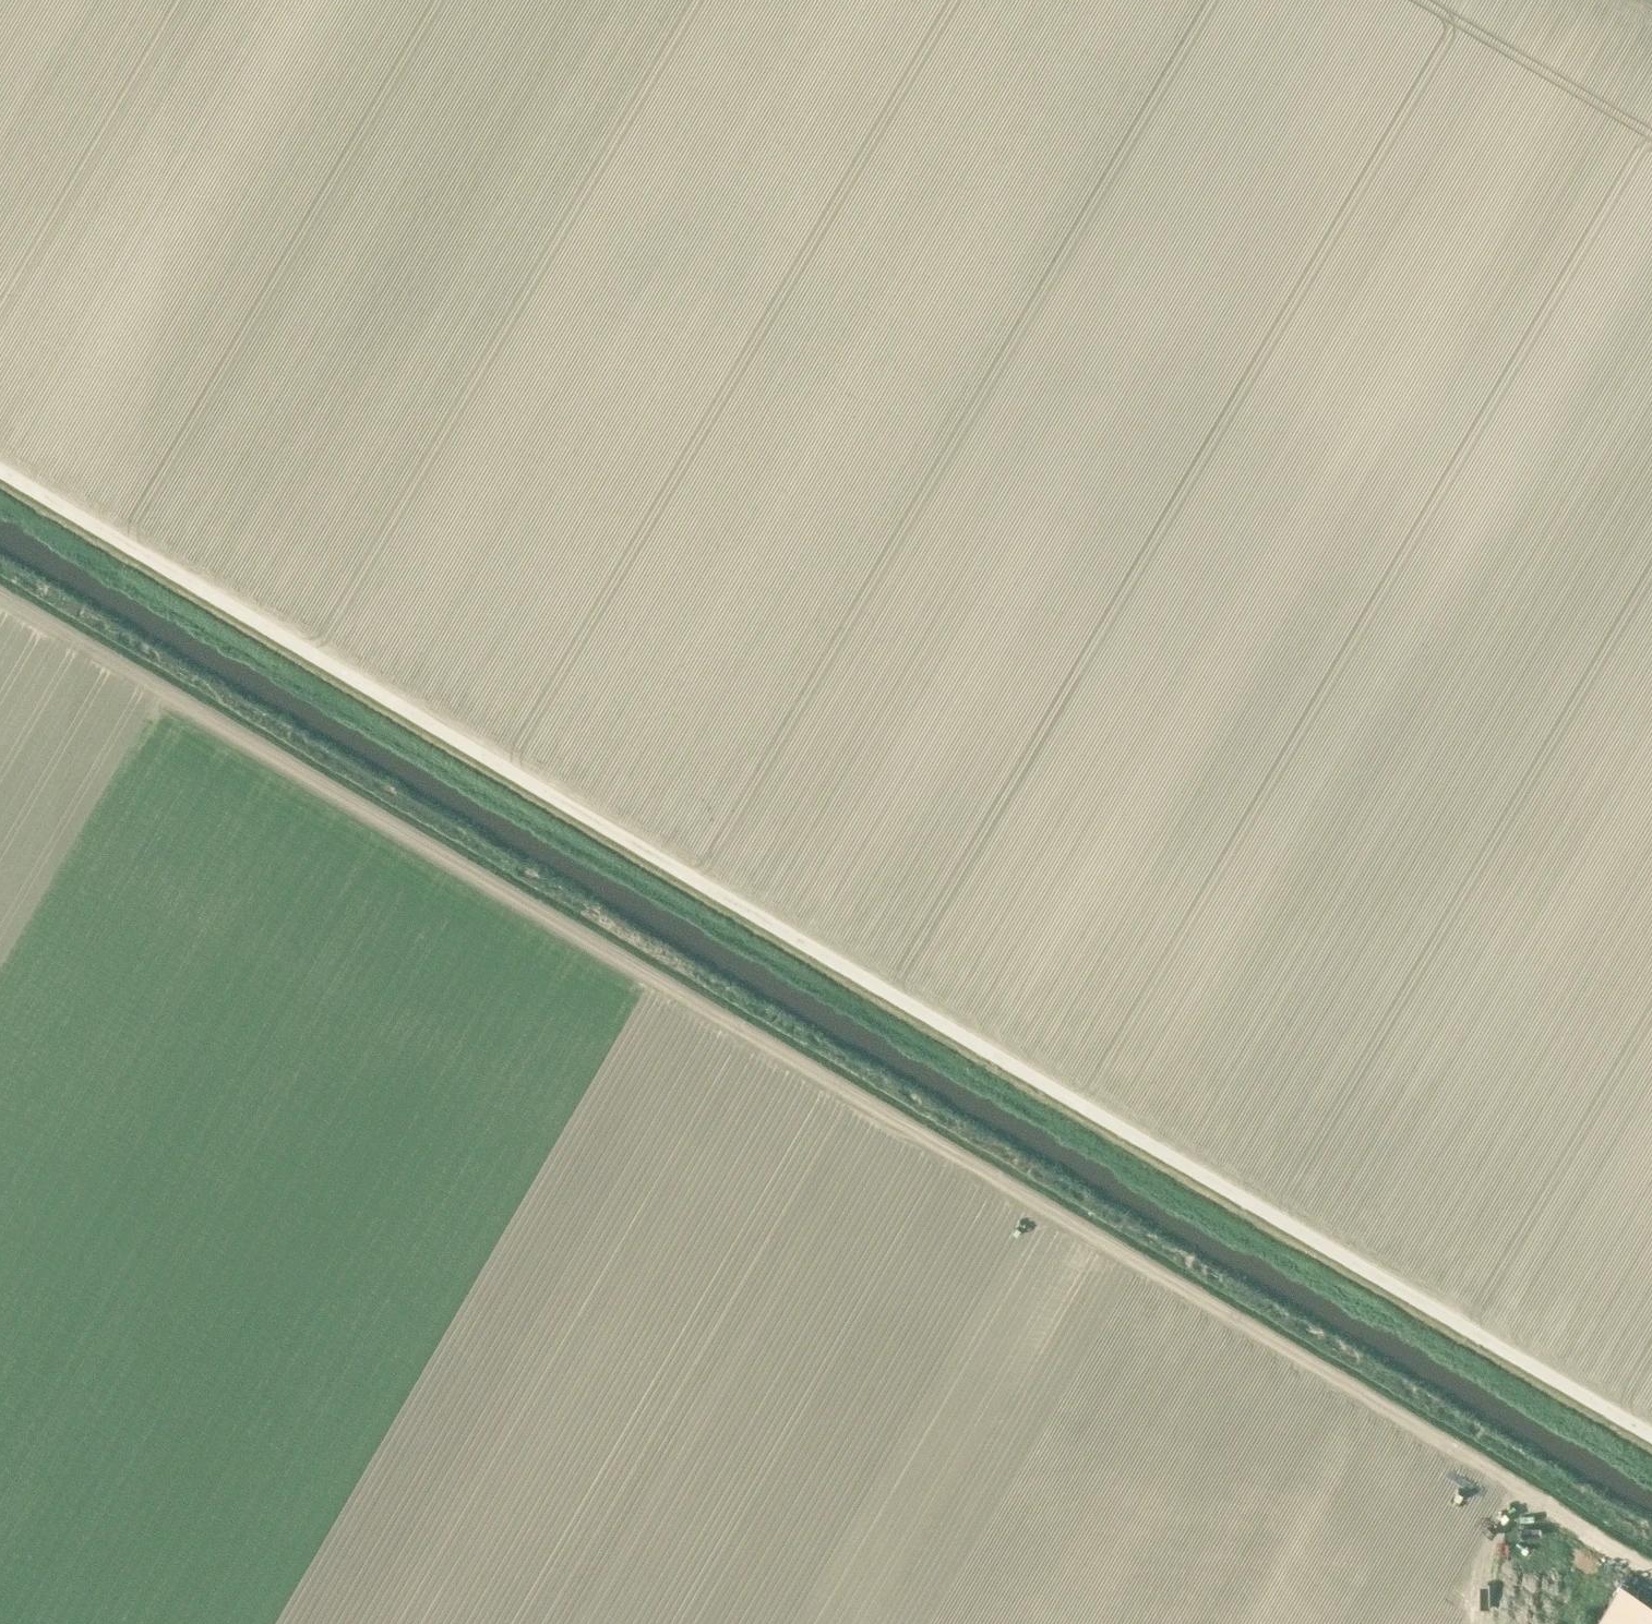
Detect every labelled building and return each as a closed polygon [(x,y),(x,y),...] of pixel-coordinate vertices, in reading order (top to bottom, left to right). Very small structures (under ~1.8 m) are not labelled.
[(1516,1542),(1501,1545),(1504,1561),(1519,1558),(1516,1542)] [(1621,1576),(1593,1623),(1651,1623),(1651,1594),(1621,1576)]
